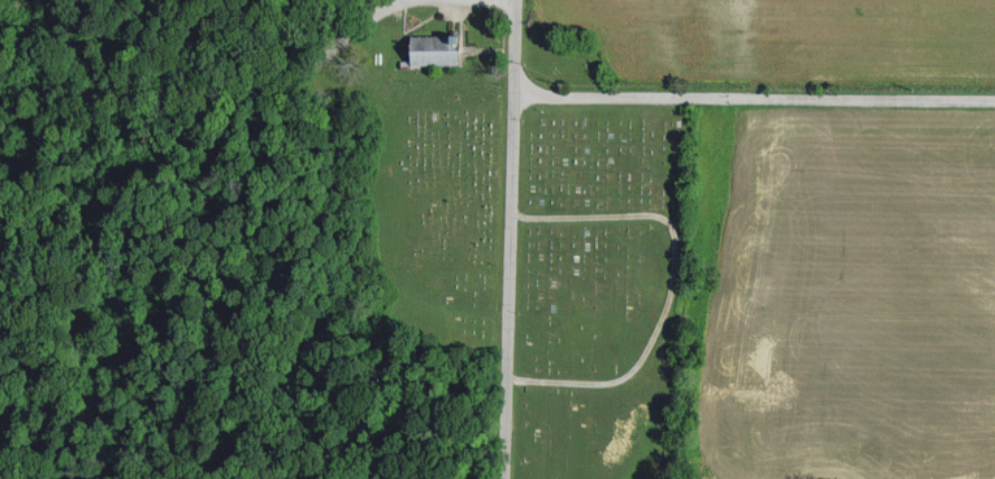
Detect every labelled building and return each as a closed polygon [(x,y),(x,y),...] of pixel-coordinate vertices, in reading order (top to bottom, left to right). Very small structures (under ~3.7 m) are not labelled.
[(463,63),(462,34),(413,35),(414,64),(463,63)]
